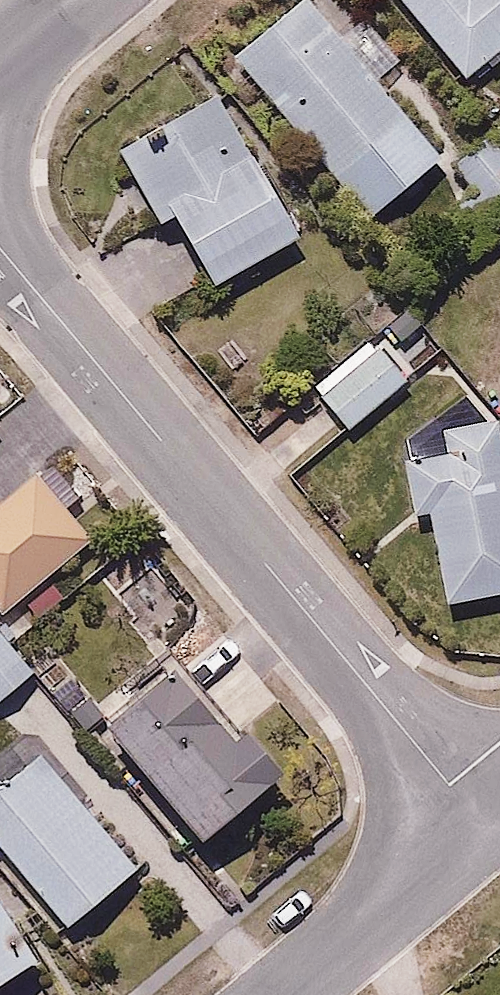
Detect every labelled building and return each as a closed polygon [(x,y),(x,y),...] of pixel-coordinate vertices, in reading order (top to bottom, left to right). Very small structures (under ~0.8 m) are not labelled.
[(317,0),(290,0),(232,48),(339,175),(412,114),(380,76),(403,57),(356,0),(349,0),(330,16),(317,0)] [(467,70),(499,43),(499,0),(412,0),(467,70)] [(218,88),(112,152),(130,181),(77,213),(102,256),(174,212),(217,283),(304,231),(218,88)] [(420,371),(375,324),(312,384),(357,431),(420,371)] [(499,412),(406,429),(420,508),(433,506),(448,595),(499,586),(499,418),(499,412)] [(8,609),(94,536),(25,455),(0,476),(0,600),(8,609)] [(0,623),(0,703),(40,663),(0,623)] [(229,740),(165,670),(98,720),(196,838),(277,773),(243,729),(229,740)] [(0,781),(0,849),(71,932),(148,867),(44,744),(0,781)] [(41,958),(0,893),(0,984),(41,958)]
